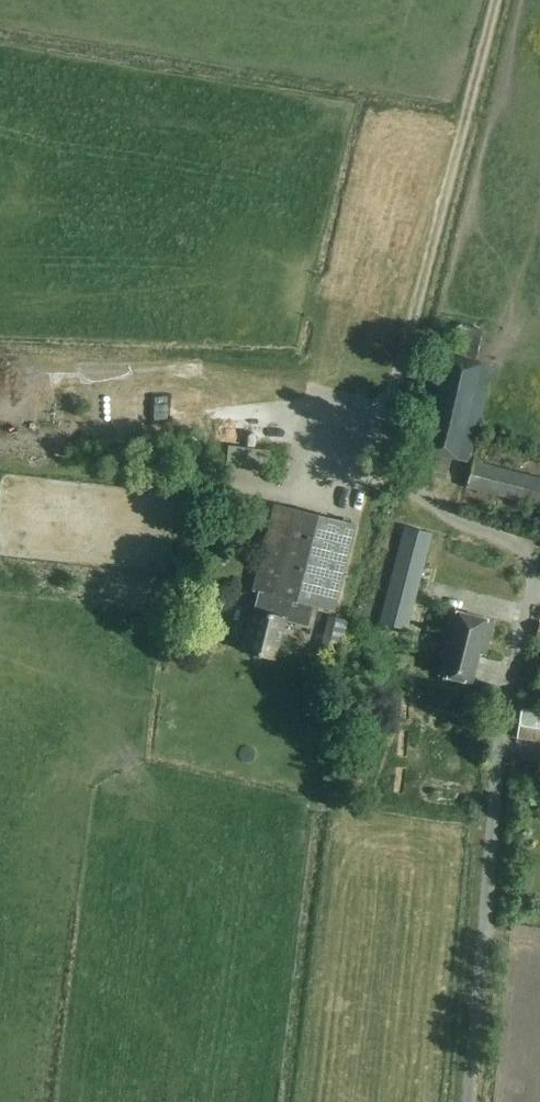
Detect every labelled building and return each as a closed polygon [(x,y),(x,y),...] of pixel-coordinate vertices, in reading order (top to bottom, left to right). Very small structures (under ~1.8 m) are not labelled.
[(426,296),(422,312),(435,316),(440,300),(426,296)] [(467,462),(493,367),(473,362),(481,332),(438,320),(429,352),(435,353),(404,468),(446,479),(452,458),(467,462)] [(207,424),(208,396),(170,395),(169,422),(207,424)] [(267,472),(269,451),(230,446),(227,467),(267,472)] [(476,461),(469,489),(539,507),(539,477),(476,461)] [(333,609),(354,526),(274,505),(252,591),(259,593),(255,611),(252,611),(242,652),(277,661),(287,622),(309,627),(315,604),(333,609)] [(206,518),(207,508),(190,506),(189,516),(206,518)] [(408,632),(433,534),(405,527),(379,624),(408,632)] [(485,656),(494,621),(451,610),(439,655),(443,656),(438,676),(443,677),(442,680),(454,684),(455,680),(471,684),(479,655),(485,656)] [(282,712),(292,703),(281,691),(271,699),(282,712)] [(522,709),(518,739),(531,741),(535,711),(522,709)]
